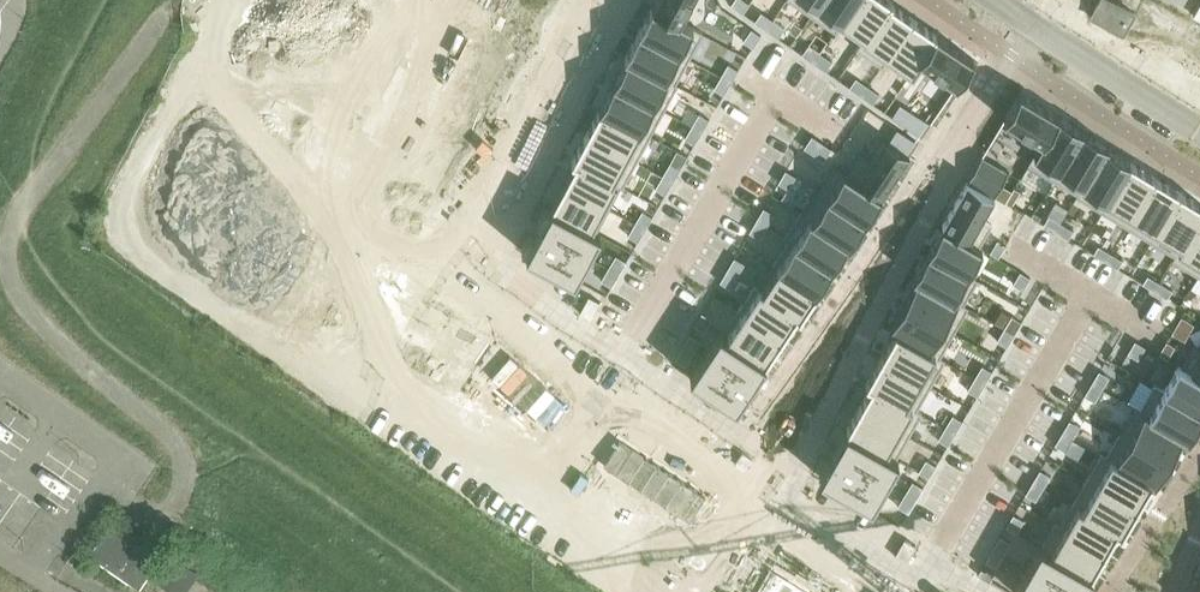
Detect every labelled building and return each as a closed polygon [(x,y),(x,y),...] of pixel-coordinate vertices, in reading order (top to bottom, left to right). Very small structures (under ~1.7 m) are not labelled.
[(652,4),(702,31),(703,30),(680,17),(690,0),(655,0),(652,4)] [(730,2),(732,4),(742,11),(749,1),(748,0),(732,0),(730,2)] [(811,13),(820,0),(791,0),(811,13)] [(811,13),(835,29),(855,0),(820,0),(811,13)] [(835,29),(836,30),(839,25),(861,40),(856,47),(857,48),(890,0),(855,0),(835,29)] [(857,48),(881,64),(913,16),(891,1),(891,0),(890,0),(857,48)] [(1199,66),(1199,0),(1100,0),(1199,66)] [(652,4),(638,30),(689,57),(702,31),(652,4)] [(761,9),(754,19),(766,27),(773,18),(761,9)] [(913,16),(881,64),(882,65),(888,55),(911,71),(937,33),(913,16)] [(773,18),(766,27),(778,35),(784,25),(773,18)] [(751,26),(743,38),(753,45),(761,33),(751,26)] [(638,30),(625,55),(677,83),(678,82),(676,81),(689,57),(638,30)] [(937,33),(911,71),(912,71),(921,59),(956,84),(974,58),(937,33)] [(808,42),(801,52),(813,60),(820,51),(820,50),(808,42)] [(820,51),(813,60),(825,68),(832,59),(820,50),(820,51)] [(626,57),(613,82),(664,109),(677,83),(625,55),(624,56),(626,57)] [(728,62),(721,74),(731,80),(738,68),(728,62)] [(721,74),(714,86),(724,92),(731,80),(721,74)] [(856,75),(849,85),(861,93),(867,84),(867,83),(856,75)] [(613,82),(599,107),(650,134),(664,109),(613,82)] [(867,84),(861,93),(872,101),(879,92),(867,83),(867,84)] [(1020,92),(1004,119),(1022,129),(1016,139),(1035,151),(1034,153),(1035,154),(1058,115),(1020,92)] [(891,114),(898,118),(922,134),(931,121),(900,101),(891,114)] [(599,107),(586,132),(637,160),(650,134),(599,107)] [(699,112),(692,124),(702,130),(709,118),(699,112)] [(1034,153),(1028,163),(1053,179),(1083,130),(1058,115),(1035,154),(1034,153)] [(692,124),(684,136),(695,142),(702,130),(692,124)] [(897,126),(888,139),(909,153),(918,140),(910,135),(897,126)] [(1083,130),(1053,179),(1077,192),(1075,195),(1077,196),(1108,144),(1083,130)] [(572,157),(572,158),(623,185),(637,160),(586,132),(573,157),(572,157)] [(812,133),(804,145),(814,152),(821,140),(812,133)] [(833,163),(833,164),(881,196),(909,153),(888,139),(883,136),(869,156),(860,150),(846,171),(833,163)] [(821,140),(814,152),(824,158),(831,146),(821,140)] [(1108,144),(1077,196),(1101,211),(1131,161),(1107,147),(1109,145),(1108,144)] [(982,155),(967,181),(994,196),(1002,184),(1009,170),(982,155)] [(575,161),(563,182),(609,207),(621,185),(623,186),(623,185),(572,158),(571,159),(575,161)] [(670,161),(662,173),(673,180),(680,167),(670,161)] [(1131,161),(1101,211),(1126,225),(1156,176),(1131,161)] [(833,164),(817,188),(865,220),(881,196),(833,164)] [(785,168),(778,180),(788,186),(796,174),(785,168)] [(662,173),(655,186),(666,192),(673,180),(662,173)] [(1156,176),(1126,225),(1151,240),(1180,191),(1156,176)] [(967,181),(942,226),(982,248),(982,247),(980,246),(992,224),(982,218),(994,196),(967,181)] [(552,204),(551,205),(599,231),(600,230),(597,228),(609,207),(563,182),(552,204)] [(1002,184),(994,196),(995,196),(1005,202),(1006,201),(1012,190),(1002,184)] [(800,210),(799,211),(849,244),(865,220),(817,188),(802,211),(800,210)] [(1151,240),(1175,254),(1172,259),(1173,260),(1199,215),(1199,203),(1180,191),(1151,240)] [(551,205),(526,252),(575,278),(599,231),(551,205)] [(764,205),(756,218),(766,224),(774,211),(764,205)] [(642,209),(635,221),(645,227),(652,215),(642,209)] [(799,211),(784,235),(832,267),(847,244),(849,245),(849,244),(799,211)] [(1049,214),(1044,223),(1056,230),(1061,222),(1049,214)] [(1173,260),(1197,275),(1199,271),(1199,215),(1173,260)] [(756,218),(749,230),(759,236),(766,224),(756,218)] [(635,221),(627,233),(637,239),(645,227),(635,221)] [(1061,222),(1056,230),(1068,238),(1073,229),(1061,222)] [(942,226),(928,251),(978,279),(978,278),(969,273),(983,247),(982,247),(982,248),(942,226)] [(788,240),(773,262),(816,291),(832,267),(784,235),(783,236),(788,240)] [(1098,244),(1093,253),(1105,260),(1110,252),(1098,244)] [(928,251),(914,276),(968,307),(969,306),(964,303),(978,279),(928,251)] [(1110,252),(1105,260),(1118,268),(1123,259),(1110,252)] [(616,253),(601,278),(611,284),(626,259),(616,253)] [(734,255),(727,267),(737,274),(745,261),(734,255)] [(754,283),(753,284),(800,315),(816,291),(773,262),(757,286),(754,283)] [(727,267),(720,280),(730,286),(737,274),(727,267)] [(1020,270),(1013,283),(1023,289),(1031,276),(1020,270)] [(1147,274),(1142,282),(1155,290),(1160,281),(1147,274)] [(918,280),(904,304),(954,332),(968,307),(914,276),(913,277),(918,280)] [(1160,281),(1155,290),(1167,297),(1172,289),(1160,281)] [(753,284),(738,308),(781,337),(796,314),(799,316),(800,315),(753,284)] [(589,294),(579,311),(591,317),(600,300),(589,294)] [(904,304),(890,329),(945,360),(946,359),(940,356),(954,332),(904,304)] [(720,329),(719,331),(765,361),(766,360),(781,337),(738,308),(737,309),(742,312),(728,334),(720,329)] [(702,311),(695,323),(705,329),(708,324),(712,317),(702,311)] [(1011,315),(1004,327),(1015,333),(1022,321),(1011,315)] [(1004,327),(997,339),(1007,346),(1015,333),(1004,327)] [(894,332),(880,356),(931,385),(945,360),(890,329),(889,330),(894,332)] [(719,331),(690,374),(736,405),(765,361),(719,331)] [(690,332),(676,357),(685,362),(699,337),(690,332)] [(1135,339),(1127,352),(1138,358),(1145,346),(1135,339)] [(1166,340),(1159,353),(1167,358),(1175,345),(1166,340)] [(1177,365),(1199,378),(1199,347),(1193,344),(1181,366),(1178,364),(1177,365)] [(880,356),(866,382),(922,413),(922,412),(917,409),(931,385),(880,356)] [(982,364),(975,376),(985,383),(992,370),(982,364)] [(1153,384),(1199,411),(1199,378),(1177,365),(1163,389),(1153,384)] [(1099,369),(1092,382),(1102,388),(1109,376),(1099,369)] [(975,376),(967,389),(978,395),(985,383),(975,376)] [(871,385),(859,407),(909,435),(922,413),(866,382),(866,383),(871,385)] [(1092,382),(1084,394),(1095,400),(1102,388),(1092,382)] [(1134,406),(1189,438),(1199,419),(1199,411),(1153,384),(1139,408),(1134,406)] [(1134,406),(1120,431),(1170,460),(1184,436),(1189,438),(1134,406)] [(859,407),(846,430),(851,433),(896,458),(909,435),(859,407)] [(952,414),(945,426),(955,432),(963,420),(952,414)] [(1069,419),(1062,431),(1072,438),(1080,425),(1069,419)] [(945,426),(938,438),(948,445),(955,432),(945,426)] [(1062,431),(1055,444),(1065,450),(1072,438),(1062,431)] [(1101,453),(1101,454),(1155,485),(1170,460),(1120,431),(1106,456),(1101,453)] [(851,433),(825,478),(872,505),(898,459),(896,458),(851,433)] [(1101,454),(1086,479),(1136,507),(1150,483),(1155,486),(1155,485),(1101,454)] [(926,458),(918,471),(929,477),(936,464),(926,458)] [(1040,468),(1032,481),(1043,487),(1050,475),(1040,468)] [(1086,479),(1072,504),(1122,532),(1136,507),(1086,479)] [(913,480),(899,505),(909,511),(923,485),(913,480)] [(1032,481),(1025,493),(1036,499),(1043,487),(1032,481)] [(1054,523),(1104,552),(1117,530),(1122,533),(1122,532),(1072,504),(1059,525),(1054,523)] [(1013,513),(1006,525),(1016,532),(1024,519),(1013,513)] [(159,557),(110,523),(89,553),(138,587),(159,557)] [(1054,523),(1041,546),(1091,574),(1104,552),(1054,523)] [(1001,535),(986,559),(996,565),(1010,540),(1001,535)] [(895,553),(895,555),(906,561),(906,560),(916,544),(904,538),(895,553)] [(1012,589),(1017,591),(1081,591),(1091,574),(1041,546),(1039,545),(1012,589)] [(210,574),(174,551),(158,576),(182,591),(198,591),(210,574)] [(750,591),(833,591),(771,556),(750,591)]
